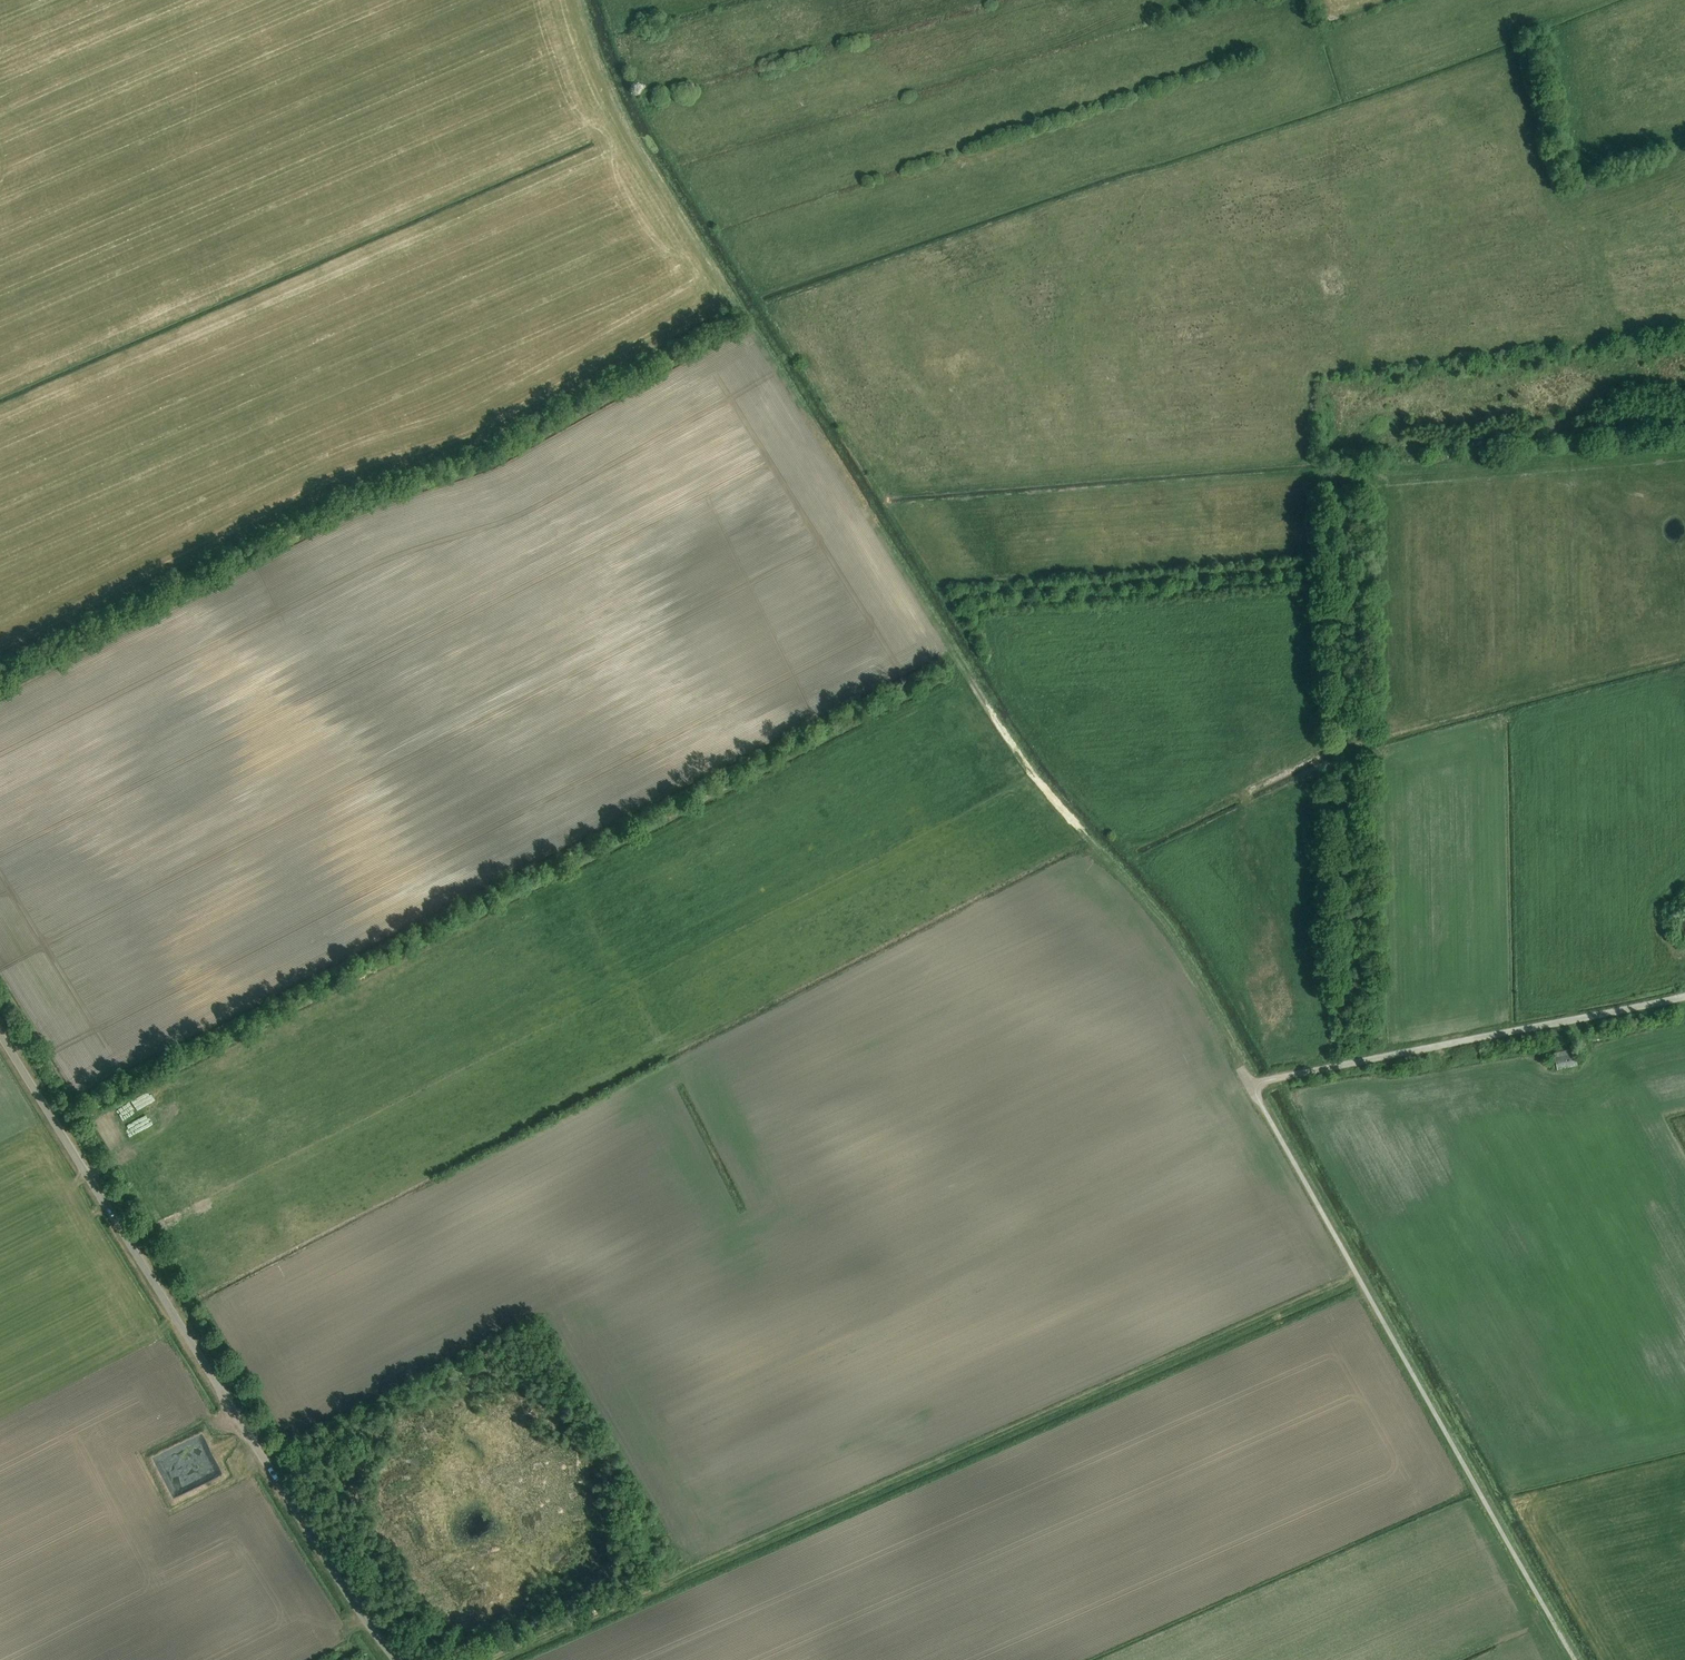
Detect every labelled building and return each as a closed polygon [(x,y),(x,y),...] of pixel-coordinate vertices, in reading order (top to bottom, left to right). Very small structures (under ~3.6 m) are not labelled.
[(1558,1069),(1577,1065),(1573,1048),(1554,1053),(1558,1069)]
